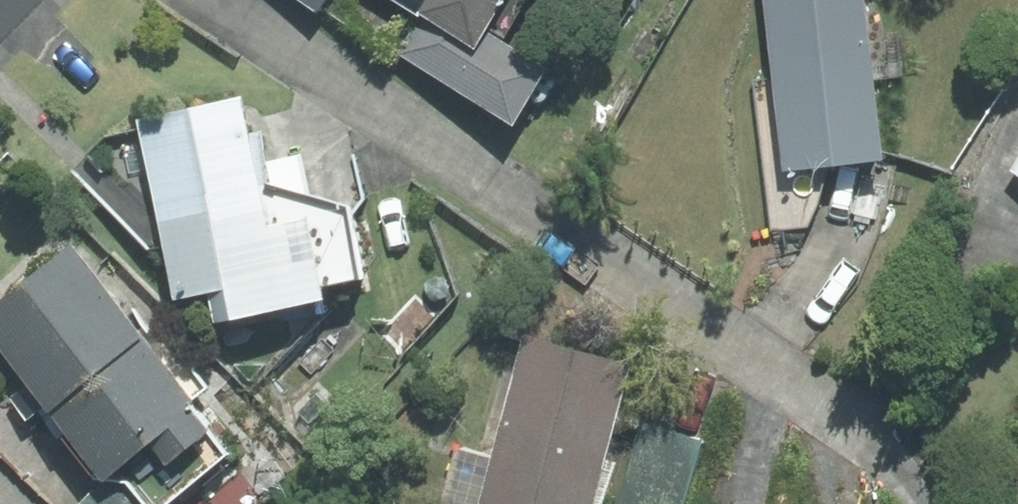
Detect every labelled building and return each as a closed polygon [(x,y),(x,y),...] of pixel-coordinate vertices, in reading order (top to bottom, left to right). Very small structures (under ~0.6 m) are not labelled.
[(507,25),(498,40),(436,5),(426,0),(423,0),(398,46),(535,119),(568,58),(507,25)] [(436,5),(498,40),(507,25),(521,0),(439,0),(436,5)] [(780,170),(884,156),(863,0),(757,0),(780,170)] [(239,100),(136,121),(156,223),(172,302),(207,294),(213,324),(326,301),(323,287),(363,280),(348,209),(255,180),(239,100)] [(1007,172),(1017,179),(1017,154),(1007,172)] [(0,309),(0,324),(42,375),(61,397),(122,471),(173,430),(192,453),(236,416),(87,237),(74,248),(0,309)] [(523,335),(478,503),(591,503),(629,363),(523,335)] [(61,397),(42,375),(17,396),(37,418),(61,397)] [(644,424),(622,503),(685,503),(703,441),(644,424)]
